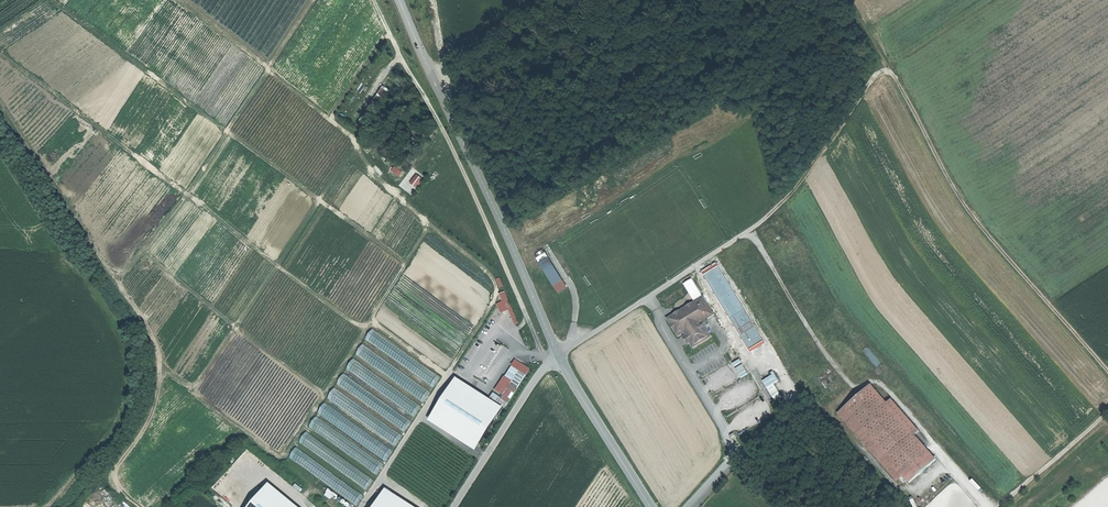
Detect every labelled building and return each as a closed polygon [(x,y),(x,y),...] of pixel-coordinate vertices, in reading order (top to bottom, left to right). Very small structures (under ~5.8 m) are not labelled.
[(392,171),(400,176),(402,172),(394,167),(392,171)] [(418,188),(424,179),(416,174),(410,183),(418,188)] [(538,264),(553,286),(558,283),(561,281),(545,258),(538,264)] [(694,300),(703,295),(693,278),(684,283),(694,300)] [(562,290),(558,283),(553,286),(558,293),(562,290)] [(501,313),(509,310),(515,324),(519,323),(506,290),(500,293),(503,301),(497,303),(501,313)] [(693,306),(669,320),(678,335),(683,332),(692,348),(710,338),(701,324),(714,316),(703,298),(692,304),(693,306)] [(373,329),(365,339),(434,387),(442,376),(373,329)] [(364,344),(356,354),(425,402),(433,391),(364,344)] [(354,358),(347,369),(416,417),(423,406),(354,358)] [(344,372),(337,383),(406,431),(413,420),(344,372)] [(763,379),(775,400),(782,396),(775,383),(779,380),(775,373),(763,379)] [(503,406),(456,377),(429,420),(476,450),(503,406)] [(872,385),(845,409),(904,478),(910,484),(937,460),(916,436),(889,404),(872,385)] [(335,387),(328,398),(397,445),(404,435),(335,387)] [(892,401),(889,404),(916,436),(920,432),(892,401)] [(326,402),(318,413),(387,460),(395,450),(326,402)] [(898,483),(904,478),(845,409),(839,415),(898,483)] [(317,416),(309,427),(378,475),(386,464),(317,416)] [(307,432),(299,442),(368,490),(376,479),(307,432)] [(297,447),(289,458),(358,505),(366,495),(297,447)] [(386,488),(374,506),(416,506),(386,488)] [(265,489),(250,506),(287,506),(265,489)]
